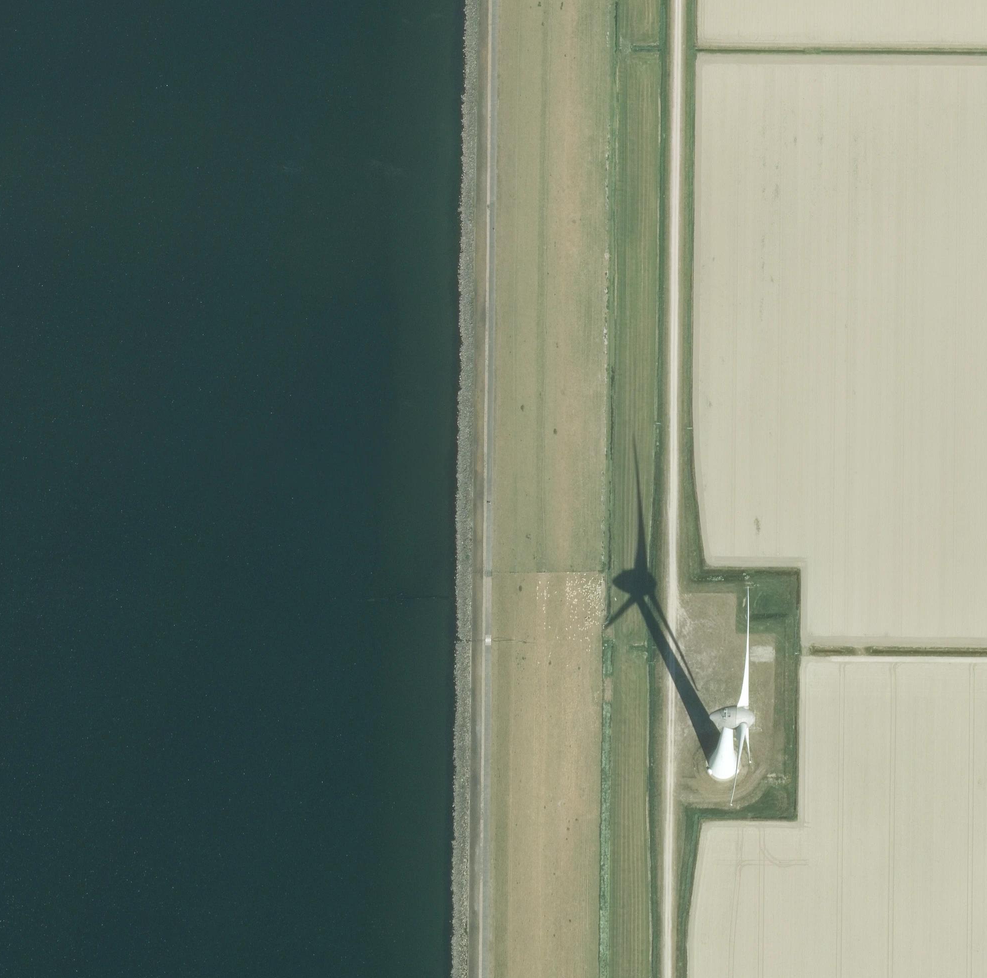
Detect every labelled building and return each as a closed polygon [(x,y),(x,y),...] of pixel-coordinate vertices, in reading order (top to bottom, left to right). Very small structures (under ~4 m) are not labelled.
[(707,760),(706,764),(707,769),(709,773),(712,777),(716,779),(720,781),(725,781),(730,779),(734,777),(737,773),(739,769),(739,764),(739,760),(737,755),(734,752),(730,749),(725,748),(720,748),(716,749),(712,752),(709,755),(707,760)]
